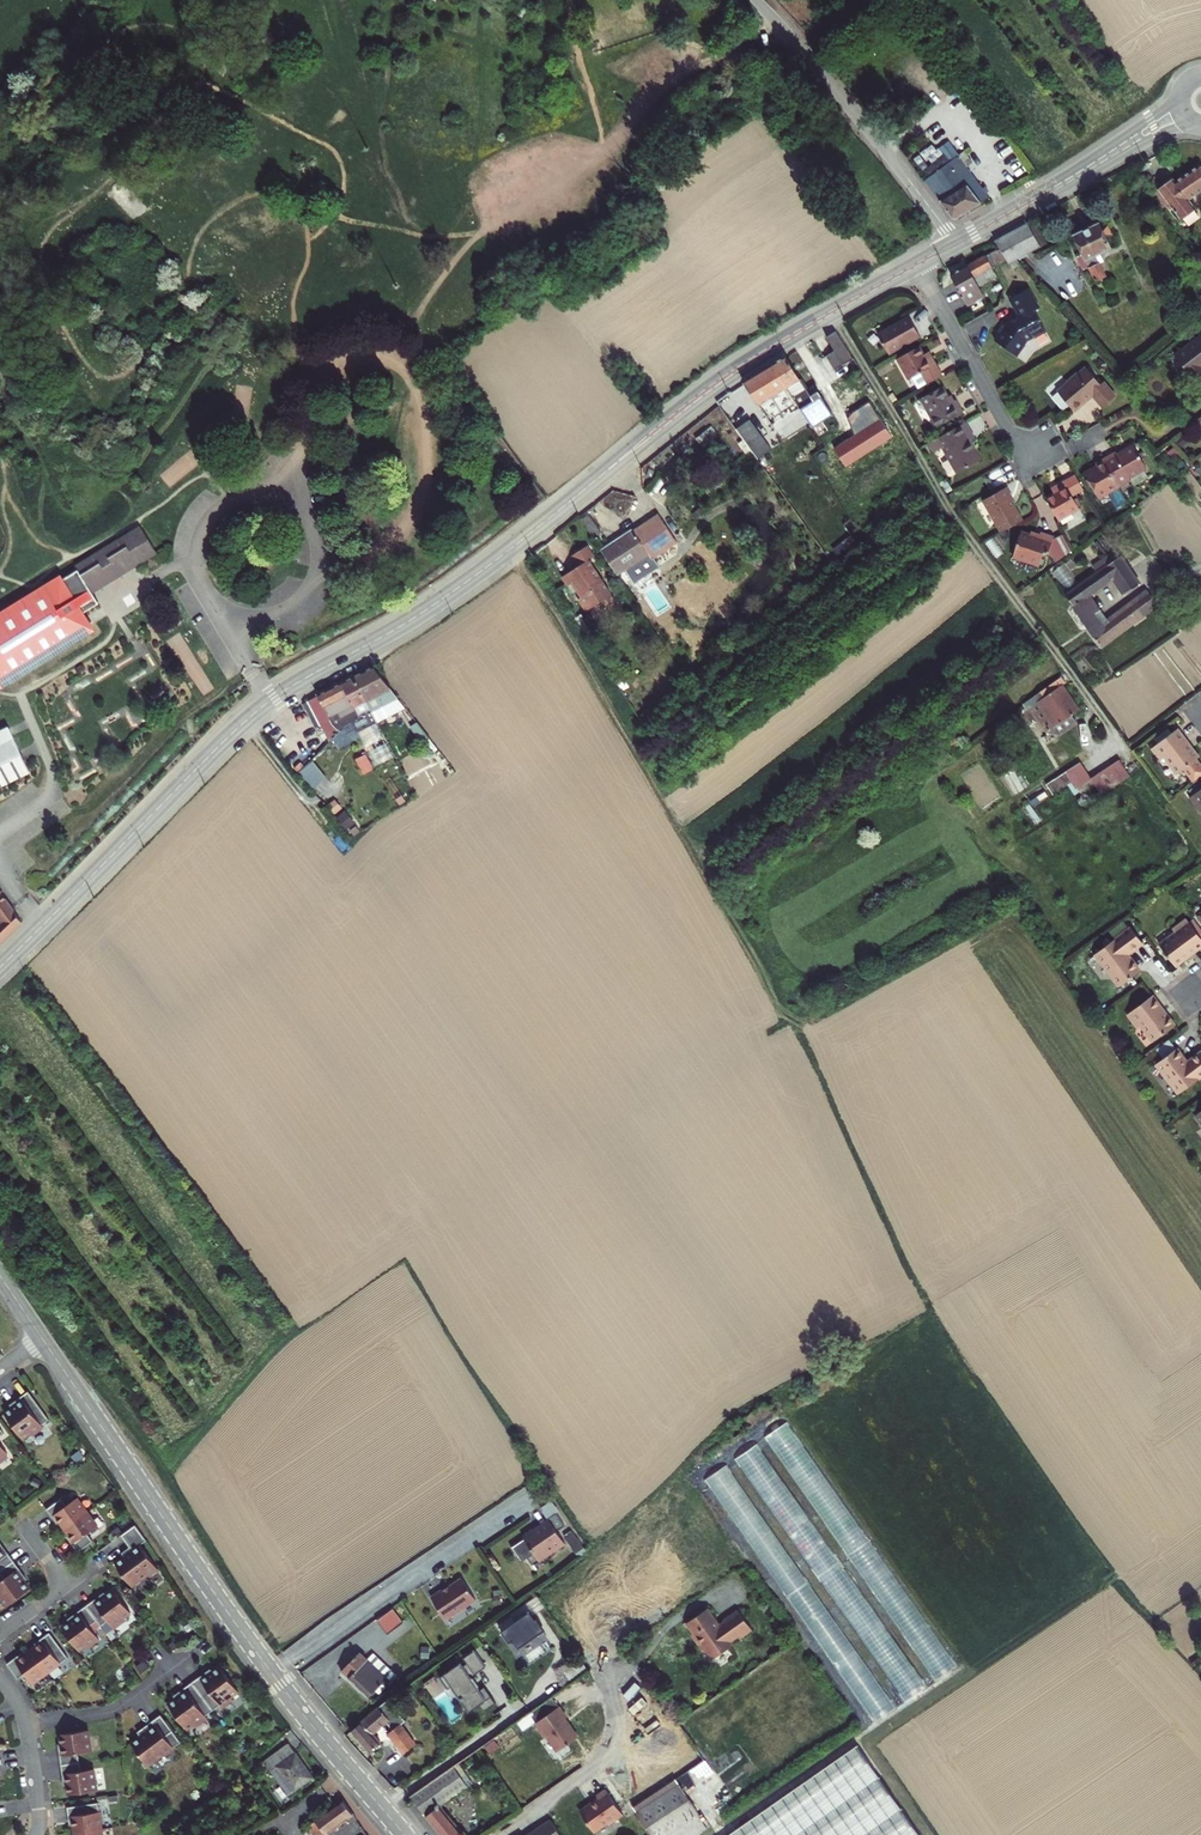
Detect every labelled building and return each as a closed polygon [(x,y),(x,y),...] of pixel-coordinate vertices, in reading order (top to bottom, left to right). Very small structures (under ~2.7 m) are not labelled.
[(924,182),(956,219),(977,204),(989,195),(959,156),(924,182)] [(1156,189),(1179,220),(1181,219),(1185,225),(1196,217),(1192,211),(1194,209),(1187,200),(1200,190),(1200,169),(1197,164),(1173,182),(1170,179),(1156,189)] [(108,192),(132,220),(146,207),(122,180),(108,192)] [(1044,244),(1031,220),(993,241),(998,250),(1004,259),(1008,264),(1015,260),(1044,244)] [(1110,249),(1104,238),(1100,229),(1097,223),(1073,235),(1081,254),(1075,257),(1081,270),(1088,267),(1099,292),(1105,290),(1099,278),(1104,276),(1095,256),(1110,249)] [(1106,226),(1100,229),(1104,238),(1110,235),(1106,226)] [(990,267),(1004,259),(998,250),(985,257),(990,267)] [(985,257),(949,276),(965,305),(982,296),(977,286),(996,277),(990,267),(985,257)] [(1011,269),(1019,265),(1015,260),(1008,264),(1011,269)] [(995,342),(1016,358),(1025,346),(1023,345),(1026,342),(1033,338),(1034,339),(1045,333),(1034,313),(1039,310),(1028,290),(1009,300),(1018,317),(1009,323),(1006,326),(1003,324),(995,334),(998,337),(995,342)] [(877,336),(888,354),(919,337),(909,318),(877,336)] [(850,360),(834,332),(825,338),(833,351),(827,355),(835,369),(850,360)] [(1174,356),(1193,381),(1200,376),(1200,336),(1174,356)] [(919,347),(897,359),(909,380),(912,379),(919,390),(943,376),(929,352),(923,354),(919,347)] [(812,400),(785,358),(772,366),(800,408),(812,400)] [(760,373),(774,395),(778,393),(791,414),(800,408),(772,366),(760,373)] [(1057,392),(1069,406),(1105,386),(1103,384),(1100,385),(1086,368),(1078,374),(1077,373),(1066,382),(1067,384),(1057,392)] [(770,398),(774,395),(760,373),(743,384),(771,426),(783,419),(770,398)] [(1115,398),(1105,386),(1069,406),(1074,413),(1084,404),(1083,403),(1091,396),(1102,409),(1115,398)] [(936,428),(962,413),(955,401),(951,403),(947,398),(942,387),(920,400),(936,428)] [(718,406),(729,422),(735,430),(751,452),(765,443),(732,396),(718,406)] [(830,412),(819,396),(812,400),(800,408),(810,424),(830,412)] [(777,435),(793,426),(787,416),(783,419),(771,426),(777,435)] [(965,423),(929,443),(935,452),(942,449),(957,473),(980,460),(969,442),(974,438),(965,423)] [(706,430),(695,438),(701,445),(711,438),(706,430)] [(1101,460),(1117,487),(1128,480),(1127,478),(1145,468),(1132,446),(1116,455),(1114,452),(1101,460)] [(1117,487),(1101,460),(1094,464),(1095,466),(1083,473),(1098,499),(1106,495),(1114,508),(1125,502),(1117,487)] [(1071,496),(1082,490),(1074,475),(1050,489),(1053,495),(1045,500),(1057,521),(1078,509),(1071,496)] [(1002,532),(1022,521),(1010,499),(1011,498),(1006,488),(983,500),(1002,532)] [(600,533),(587,514),(580,519),(593,539),(600,533)] [(624,569),(630,579),(633,583),(658,567),(652,558),(675,542),(657,515),(632,532),(631,531),(601,551),(616,574),(624,569)] [(78,567),(62,577),(83,611),(99,601),(92,590),(89,585),(135,557),(138,562),(157,550),(141,524),(76,564),(78,567)] [(1039,537),(1021,531),(1012,557),(1039,566),(1044,551),(1048,553),(1055,562),(1070,550),(1061,534),(1053,539),(1053,537),(1040,532),(1039,537)] [(586,547),(571,556),(578,567),(562,577),(568,587),(572,584),(581,598),(579,599),(586,611),(610,595),(588,561),(593,558),(586,547)] [(135,557),(89,585),(92,590),(93,589),(138,562),(135,557)] [(1093,614),(1097,611),(1087,595),(1113,577),(1123,592),(1137,584),(1118,557),(1064,595),(1100,646),(1155,604),(1146,592),(1106,622),(1102,626),(1093,614)] [(93,627),(89,621),(83,611),(62,577),(60,574),(0,611),(0,685),(93,627)] [(1106,622),(1097,611),(1093,614),(1102,626),(1106,622)] [(374,666),(365,671),(369,679),(379,673),(374,666)] [(365,671),(353,677),(371,712),(376,722),(388,716),(383,706),(399,698),(379,673),(369,679),(365,671)] [(1060,676),(1022,704),(1026,709),(1030,706),(1046,732),(1057,734),(1075,722),(1070,715),(1078,710),(1060,684),(1064,682),(1060,676)] [(371,712),(353,677),(341,683),(359,718),(371,712)] [(359,718),(341,683),(317,695),(308,700),(328,742),(331,739),(344,725),(359,718)] [(383,706),(388,716),(407,707),(399,698),(383,706)] [(371,712),(359,718),(344,725),(331,739),(336,751),(359,739),(356,732),(376,722),(371,712)] [(394,756),(376,722),(356,732),(359,739),(367,754),(355,759),(362,773),(394,756)] [(426,730),(418,722),(413,726),(420,735),(426,730)] [(8,724),(0,728),(0,782),(29,768),(8,724)] [(1151,747),(1160,758),(1163,755),(1176,773),(1183,768),(1193,782),(1200,776),(1200,766),(1195,759),(1198,756),(1190,747),(1187,749),(1183,743),(1186,741),(1176,728),(1151,747)] [(1093,776),(1103,794),(1133,776),(1123,758),(1093,776)] [(1080,763),(1046,785),(1051,792),(1070,780),(1080,795),(1094,786),(1080,763)] [(315,765),(300,777),(311,791),(326,778),(315,765)] [(1191,798),(1200,813),(1200,791),(1191,798)] [(406,801),(402,794),(395,799),(400,805),(406,801)] [(333,817),(343,809),(334,798),(324,805),(333,817)] [(344,831),(354,823),(345,812),(336,820),(344,831)] [(354,835),(359,831),(355,826),(350,830),(354,835)] [(20,919),(0,888),(0,935),(20,919)] [(1184,958),(1182,955),(1189,951),(1190,953),(1200,945),(1200,939),(1185,918),(1171,929),(1174,931),(1157,943),(1174,965),(1184,958)] [(1127,958),(1125,955),(1127,953),(1141,942),(1129,925),(1094,952),(1118,984),(1139,968),(1130,957),(1127,958)] [(1137,1026),(1139,1024),(1151,1040),(1173,1023),(1166,1013),(1163,1015),(1158,1009),(1161,1007),(1151,993),(1126,1012),(1137,1026)] [(1168,1037),(1155,1047),(1162,1057),(1175,1047),(1168,1037)] [(1183,1056),(1175,1047),(1162,1057),(1155,1062),(1178,1092),(1200,1074),(1200,1050),(1200,1049),(1186,1060),(1183,1062),(1180,1058),(1183,1056)] [(11,1408),(4,1413),(23,1439),(30,1433),(32,1435),(43,1427),(41,1425),(49,1420),(28,1391),(20,1397),(22,1400),(11,1408)] [(9,1405),(11,1408),(22,1400),(20,1397),(9,1405)] [(953,1670),(796,1417),(774,1431),(930,1683),(953,1670)] [(744,1453),(901,1704),(923,1690),(766,1439),(744,1453)] [(86,1457),(81,1451),(74,1456),(79,1462),(86,1457)] [(874,1723),(895,1709),(732,1462),(708,1478),(739,1526),(750,1519),(767,1545),(760,1549),(874,1723)] [(60,1522),(64,1529),(87,1512),(77,1498),(66,1506),(61,1498),(46,1509),(52,1517),(55,1515),(60,1522)] [(87,1512),(64,1529),(69,1535),(74,1542),(72,1544),(78,1552),(92,1541),(87,1534),(97,1526),(87,1512)] [(549,1520),(556,1531),(563,1526),(555,1513),(548,1518),(549,1520)] [(549,1520),(523,1538),(524,1539),(533,1553),(537,1559),(548,1552),(550,1554),(565,1544),(556,1531),(549,1520)] [(123,1556),(114,1563),(132,1587),(148,1575),(148,1576),(158,1569),(140,1545),(146,1540),(135,1525),(121,1535),(129,1547),(131,1550),(123,1556)] [(533,1553),(524,1539),(511,1547),(520,1562),(533,1553)] [(121,1553),(123,1556),(131,1550),(129,1547),(121,1553)] [(13,1561),(8,1553),(5,1555),(0,1549),(0,1571),(13,1561)] [(13,1561),(0,1571),(0,1574),(4,1579),(0,1582),(0,1599),(1,1598),(7,1606),(30,1589),(24,1581),(16,1571),(19,1569),(13,1561)] [(19,1569),(16,1571),(24,1581),(27,1579),(19,1569)] [(441,1589),(430,1596),(445,1619),(475,1599),(461,1578),(442,1590),(441,1589)] [(93,1600),(86,1606),(97,1621),(100,1626),(107,1620),(113,1628),(125,1620),(123,1618),(131,1612),(114,1590),(106,1595),(96,1603),(93,1600)] [(104,1592),(93,1600),(96,1603),(106,1595),(104,1592)] [(97,1621),(86,1606),(78,1612),(80,1614),(69,1622),(62,1628),(79,1651),(86,1645),(88,1647),(99,1639),(93,1631),(100,1626),(97,1621)] [(705,1606),(684,1620),(691,1631),(689,1632),(700,1647),(702,1645),(710,1657),(728,1644),(729,1640),(728,1639),(736,1633),(740,1630),(742,1633),(750,1627),(736,1608),(722,1618),(722,1619),(716,1624),(713,1619),(713,1617),(705,1606)] [(375,1618),(385,1633),(401,1622),(391,1607),(375,1618)] [(528,1610),(499,1630),(508,1642),(512,1639),(517,1647),(543,1629),(535,1617),(533,1618),(531,1615),(528,1610)] [(67,1619),(69,1622),(80,1614),(78,1612),(67,1619)] [(36,1646),(30,1651),(46,1673),(68,1658),(49,1632),(41,1638),(43,1641),(36,1646)] [(34,1644),(36,1646),(43,1641),(41,1638),(34,1644)] [(459,1662),(442,1673),(469,1711),(478,1704),(482,1710),(495,1702),(483,1686),(478,1689),(469,1676),(485,1666),(473,1649),(462,1657),(465,1662),(461,1665),(459,1662)] [(46,1673),(30,1651),(24,1656),(17,1661),(15,1658),(6,1664),(17,1679),(25,1673),(32,1684),(46,1673)] [(367,1658),(359,1651),(340,1670),(368,1696),(382,1681),(386,1685),(390,1680),(367,1658)] [(372,1652),(367,1658),(390,1680),(396,1674),(372,1652)] [(573,1677),(564,1665),(555,1671),(563,1683),(573,1677)] [(200,1677),(192,1682),(212,1710),(220,1705),(221,1707),(233,1699),(231,1697),(238,1691),(220,1666),(212,1671),(202,1679),(200,1677)] [(200,1677),(202,1679),(212,1671),(210,1669),(200,1677)] [(467,1712),(469,1711),(442,1673),(438,1676),(446,1688),(449,1687),(467,1712)] [(168,1704),(186,1729),(194,1724),(195,1726),(207,1718),(205,1716),(212,1710),(192,1682),(184,1688),(186,1691),(175,1699),(168,1704)] [(173,1696),(175,1699),(186,1691),(184,1688),(173,1696)] [(551,1696),(531,1710),(538,1719),(558,1705),(551,1696)] [(387,1732),(403,1752),(415,1743),(400,1724),(400,1722),(383,1702),(350,1731),(369,1752),(380,1742),(372,1733),(385,1721),(392,1729),(387,1732)] [(538,1719),(534,1722),(545,1736),(546,1735),(557,1750),(577,1736),(563,1717),(565,1716),(558,1705),(538,1719)] [(180,1742),(160,1715),(144,1727),(147,1730),(139,1736),(131,1742),(148,1767),(164,1755),(165,1756),(174,1749),(173,1747),(180,1742)] [(137,1732),(139,1736),(147,1730),(144,1727),(137,1732)] [(88,1730),(60,1734),(63,1755),(59,1755),(61,1765),(79,1762),(78,1753),(91,1751),(88,1730)] [(288,1744),(265,1761),(288,1794),(310,1778),(302,1767),(304,1766),(288,1744)] [(725,1834),(919,1834),(856,1744),(725,1834)] [(708,1759),(692,1769),(699,1781),(716,1770),(708,1759)] [(79,1762),(61,1765),(62,1775),(65,1774),(67,1785),(68,1794),(97,1790),(93,1769),(80,1771),(79,1762)] [(409,1795),(443,1834),(467,1834),(463,1830),(461,1831),(439,1805),(467,1785),(453,1765),(409,1795)] [(675,1779),(632,1807),(652,1834),(694,1834),(706,1827),(697,1814),(698,1814),(675,1779)] [(622,1812),(604,1788),(595,1794),(597,1797),(591,1802),(591,1801),(578,1810),(593,1830),(606,1821),(608,1822),(622,1812)] [(340,1802),(308,1827),(314,1834),(330,1834),(328,1832),(350,1815),(340,1802)] [(73,1825),(74,1833),(101,1829),(98,1803),(67,1807),(68,1817),(72,1816),(73,1825)] [(550,1819),(526,1834),(561,1834),(550,1819)]
